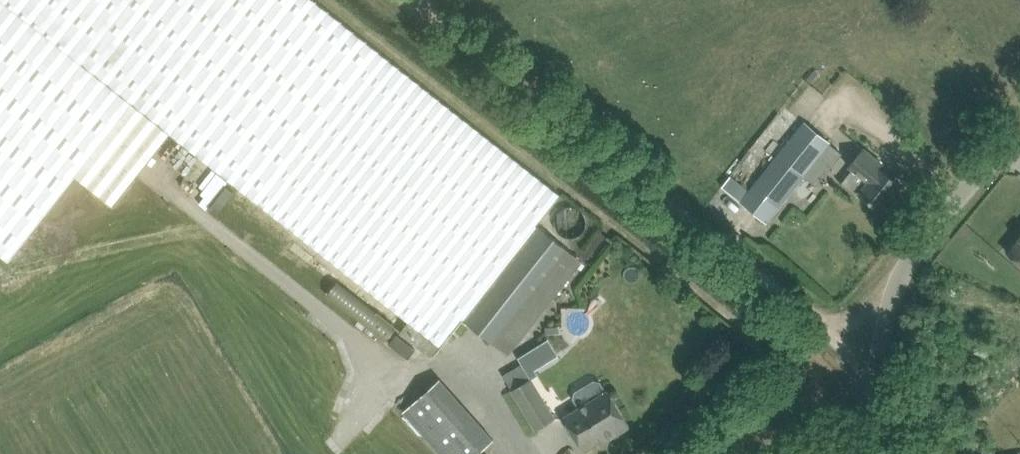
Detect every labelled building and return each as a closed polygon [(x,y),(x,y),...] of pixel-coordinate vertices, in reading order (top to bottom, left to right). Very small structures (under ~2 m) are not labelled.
[(10,260),(78,174),(114,202),(170,131),(410,320),(400,334),(417,348),(431,359),(441,346),(463,318),(496,345),(506,333),(518,342),(583,260),(571,251),(537,224),(561,194),(315,0),(0,0),(0,252),(10,260)] [(723,183),(742,199),(767,219),(829,140),(805,120),(749,190),(730,175),(723,183)] [(851,168),(852,169),(841,183),(857,195),(860,192),(881,209),(901,185),(862,154),(851,168)] [(1007,251),(1019,262),(1019,235),(1007,251)] [(308,270),(303,276),(323,292),(328,286),(308,270)] [(397,334),(390,343),(409,358),(416,349),(397,334)] [(555,417),(531,378),(522,362),(503,374),(537,429),(555,417)] [(574,398),(580,407),(564,417),(584,449),(604,437),(603,435),(613,429),(617,434),(631,426),(609,390),(607,391),(601,382),(595,379),(576,392),(574,398)] [(405,411),(445,453),(477,453),(493,439),(439,380),(405,411)]
